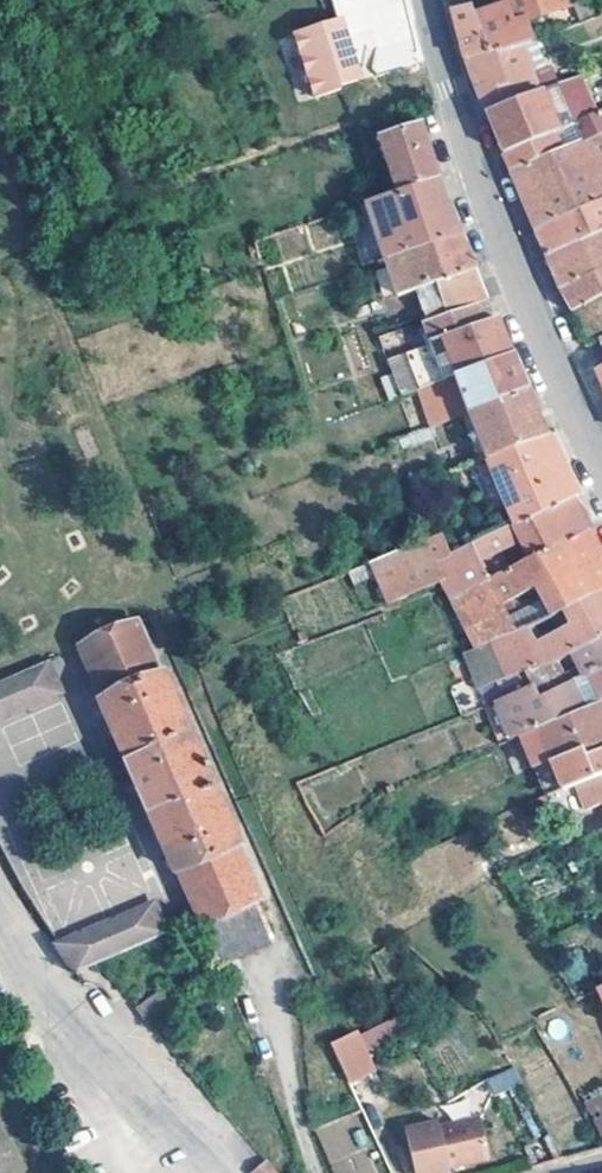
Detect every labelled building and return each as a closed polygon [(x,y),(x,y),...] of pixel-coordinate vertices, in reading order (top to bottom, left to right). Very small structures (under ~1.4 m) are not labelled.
[(494,56),(519,48),(514,30),(558,13),(553,0),(501,0),(506,12),(497,16),(479,24),(494,56)] [(466,64),(494,56),(479,24),(473,11),(453,13),(462,49),(466,64)] [(341,88),(358,82),(352,65),(356,65),(342,20),(294,35),(314,99),(341,91),(341,88)] [(546,75),(533,43),(523,46),(537,78),(546,75)] [(488,116),(545,94),(560,87),(554,72),(546,75),(537,78),(523,46),(519,48),(494,56),(466,64),(479,93),(488,116)] [(562,131),(545,94),(488,116),(502,148),(505,155),(562,131)] [(601,114),(601,110),(598,101),(571,112),(577,125),(601,114)] [(577,125),(562,131),(505,155),(508,162),(513,175),(592,142),(601,138),(601,114),(577,125)] [(400,194),(439,182),(428,145),(421,124),(381,136),(400,194)] [(537,233),(598,204),(601,203),(601,162),(592,142),(513,175),(525,203),(537,233)] [(452,211),(439,182),(400,194),(380,201),(370,204),(390,263),(463,237),(452,211)] [(537,233),(540,241),(548,260),(601,231),(601,203),(598,204),(537,233)] [(390,263),(370,204),(362,207),(383,265),(390,263)] [(548,260),(561,291),(601,270),(601,231),(548,260)] [(432,322),(479,306),(491,302),(476,267),(463,237),(390,263),(401,297),(421,290),(432,322)] [(561,291),(566,303),(572,315),(601,299),(601,270),(561,291)] [(486,323),(479,306),(432,322),(426,324),(433,345),(389,362),(403,399),(421,392),(514,355),(498,318),(486,323)] [(470,414),(529,392),(521,372),(514,355),(421,392),(433,429),(470,414)] [(537,411),(529,392),(470,414),(489,460),(549,439),(537,411)] [(549,439),(489,460),(517,525),(572,500),(573,501),(579,498),(566,472),(549,439)] [(582,518),(573,501),(572,500),(517,525),(452,556),(437,563),(446,583),(455,601),(590,532),(582,518)] [(521,634),(506,605),(539,587),(554,618),(565,613),(601,594),(601,554),(601,553),(590,532),(455,601),(478,650),(521,634)] [(440,585),(446,583),(437,563),(452,556),(444,536),(372,564),(391,606),(440,585)] [(565,613),(571,626),(536,644),(528,630),(521,634),(478,650),(464,656),(478,692),(545,665),(601,637),(601,594),(565,613)] [(163,675),(140,622),(81,648),(103,701),(101,703),(110,723),(176,873),(179,872),(201,920),(221,965),(271,944),(253,904),(261,900),(238,846),(241,844),(209,772),(166,673),(163,675)] [(545,665),(478,692),(482,702),(505,693),(508,699),(525,693),(529,704),(548,697),(601,669),(601,637),(545,665)] [(48,662),(0,684),(0,724),(63,696),(48,662)] [(601,702),(601,669),(548,697),(529,704),(525,693),(508,699),(499,702),(516,739),(557,721),(601,702)] [(555,766),(584,754),(587,758),(601,751),(601,702),(557,721),(516,739),(533,776),(555,766)] [(601,774),(601,751),(587,758),(584,754),(555,766),(564,790),(601,774)] [(564,790),(550,795),(560,825),(585,815),(585,812),(601,806),(601,774),(564,790)] [(46,889),(45,870),(20,871),(20,889),(46,889)] [(167,935),(153,901),(56,944),(76,975),(101,964),(167,935)] [(140,1010),(152,1025),(180,1001),(168,987),(140,1010)] [(395,1020),(363,1030),(369,1051),(402,1040),(395,1020)] [(357,1039),(355,1033),(332,1045),(349,1080),(372,1069),(357,1039)] [(589,1041),(555,1058),(577,1098),(601,1147),(601,1067),(589,1041)] [(485,1078),(493,1095),(522,1081),(514,1065),(485,1078)] [(483,1119),(442,1129),(440,1123),(407,1130),(416,1172),(451,1172),(450,1170),(491,1161),(483,1119)] [(253,1172),(277,1172),(267,1161),(253,1172)]
